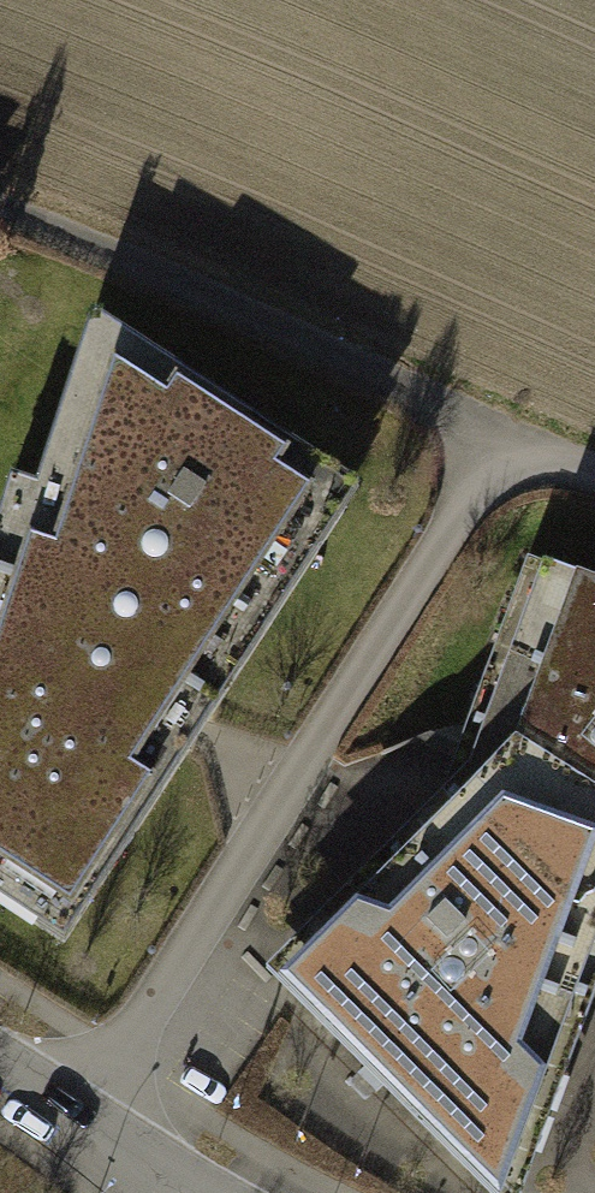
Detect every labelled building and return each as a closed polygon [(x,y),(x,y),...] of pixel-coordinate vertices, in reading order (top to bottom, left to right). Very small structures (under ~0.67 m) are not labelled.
[(82,356),(23,545),(0,539),(0,869),(61,905),(318,508),(264,473),(275,458),(165,384),(153,403),(82,356)] [(594,892),(594,595),(545,576),(461,807),(520,864),(542,841),(594,892)] [(461,807),(288,982),(366,1061),(354,1074),(374,1091),(386,1081),(493,1187),(594,916),(594,892),(542,841),(520,864),(461,807)]
